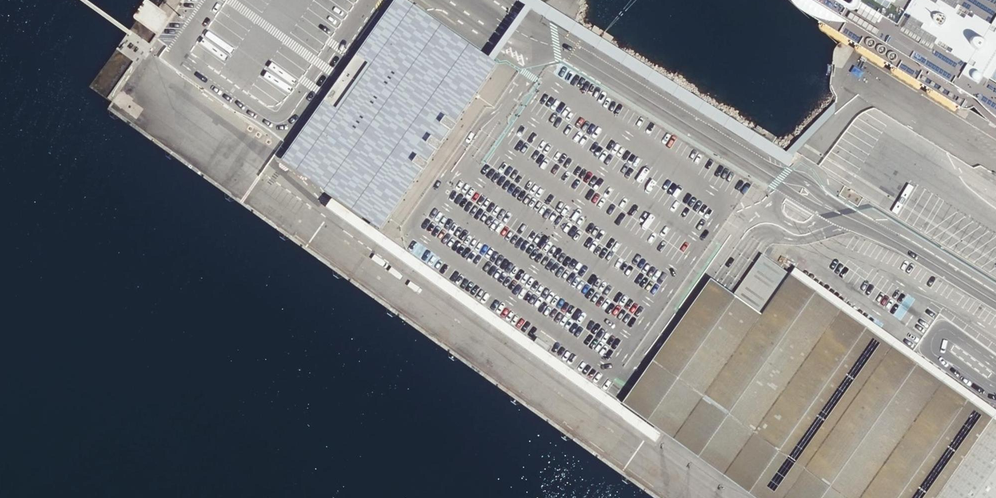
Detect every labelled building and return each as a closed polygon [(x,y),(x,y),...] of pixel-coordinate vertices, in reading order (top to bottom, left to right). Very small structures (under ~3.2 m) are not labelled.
[(390,0),(284,149),(382,218),(487,70),(390,0)] [(487,70),(493,61),(490,59),(485,55),(408,0),(390,0),(487,70)] [(382,218),(284,149),(278,157),(314,183),(376,226),(382,218)] [(662,434),(332,199),(326,206),(656,443),(662,434)] [(734,294),(762,314),(791,274),(763,253),(734,294)] [(995,419),(995,409),(914,351),(796,266),(791,274),(995,419)] [(791,274),(762,314),(704,396),(847,497),(995,497),(995,419),(791,274)] [(762,314),(734,294),(723,287),(712,280),(626,397),(623,402),(759,497),(847,497),(704,396),(762,314)]
